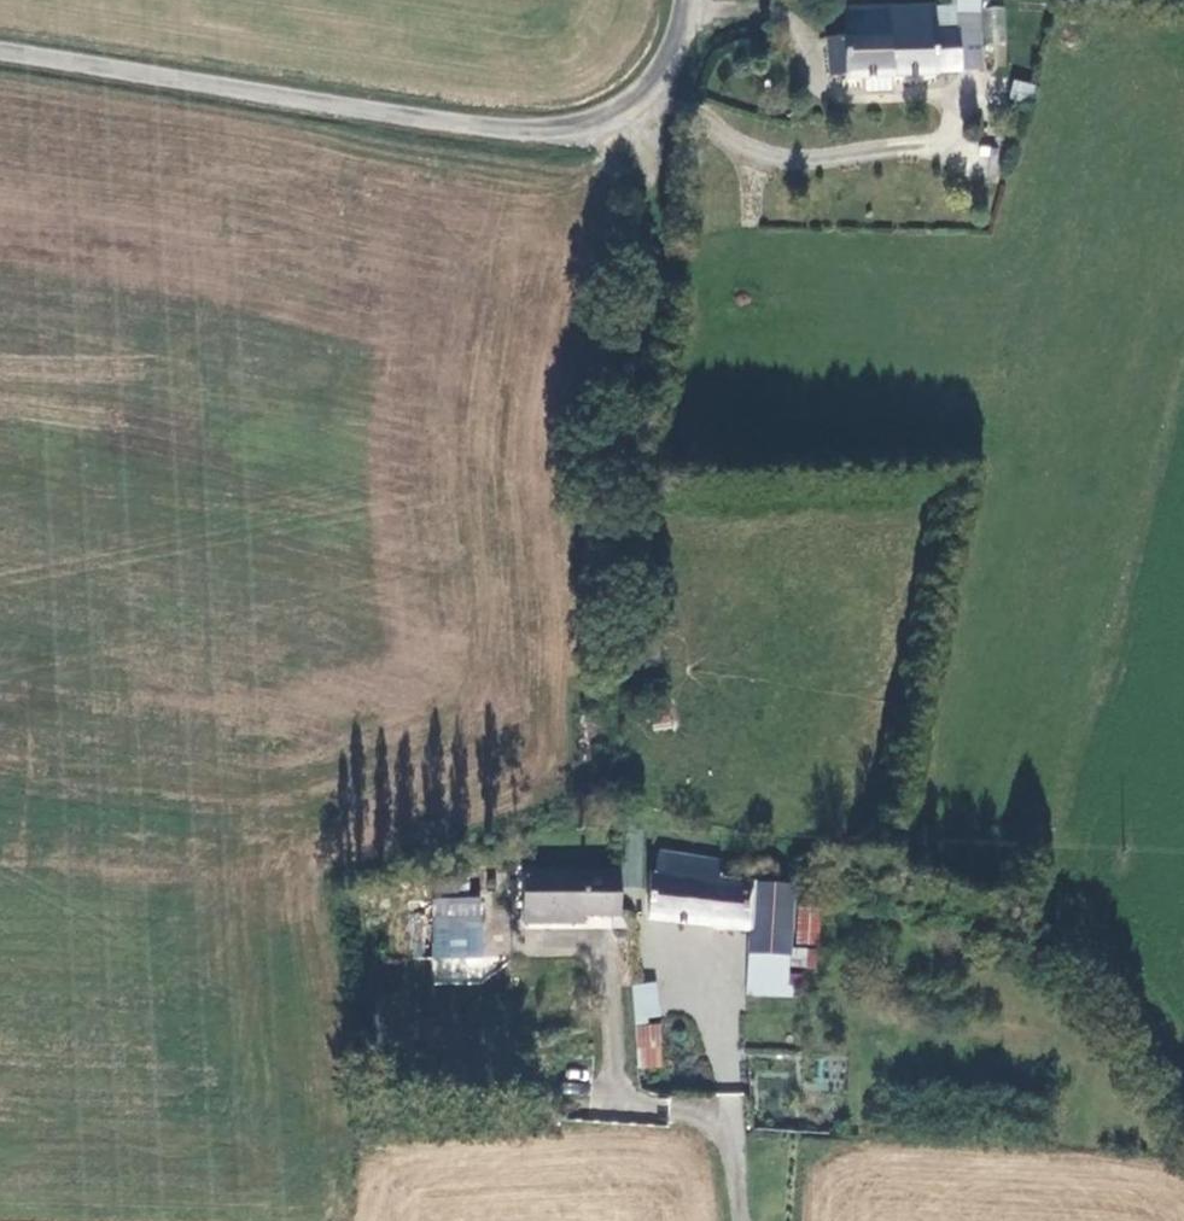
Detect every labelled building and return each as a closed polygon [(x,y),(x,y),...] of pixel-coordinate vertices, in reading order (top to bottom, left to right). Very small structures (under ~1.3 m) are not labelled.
[(942,12),(851,12),(850,42),(832,42),(832,74),(853,73),(853,81),(991,76),(990,1),(968,1),(968,32),(941,31),(942,12)] [(1032,102),(1036,83),(1013,78),(1009,97),(1032,102)] [(669,729),(664,680),(647,681),(653,731),(669,729)] [(793,935),(795,915),(796,893),(761,889),(761,884),(726,881),(726,864),(671,855),(670,870),(662,869),(659,914),(721,918),(721,927),(757,928),(756,974),(789,975),(792,954),(793,935)] [(473,908),(473,880),(462,879),(462,887),(438,888),(438,938),(457,938),(457,968),(487,967),(486,907),(473,908)] [(589,923),(626,923),(627,880),(528,881),(529,931),(582,931),(582,923),(589,923)] [(795,915),(793,935),(822,937),(826,937),(826,917),(795,915)] [(792,954),(789,975),(810,978),(812,955),(792,954)] [(638,995),(641,1040),(642,1066),(669,1065),(666,1030),(655,1030),(654,1019),(664,1019),(661,993),(638,995)]
